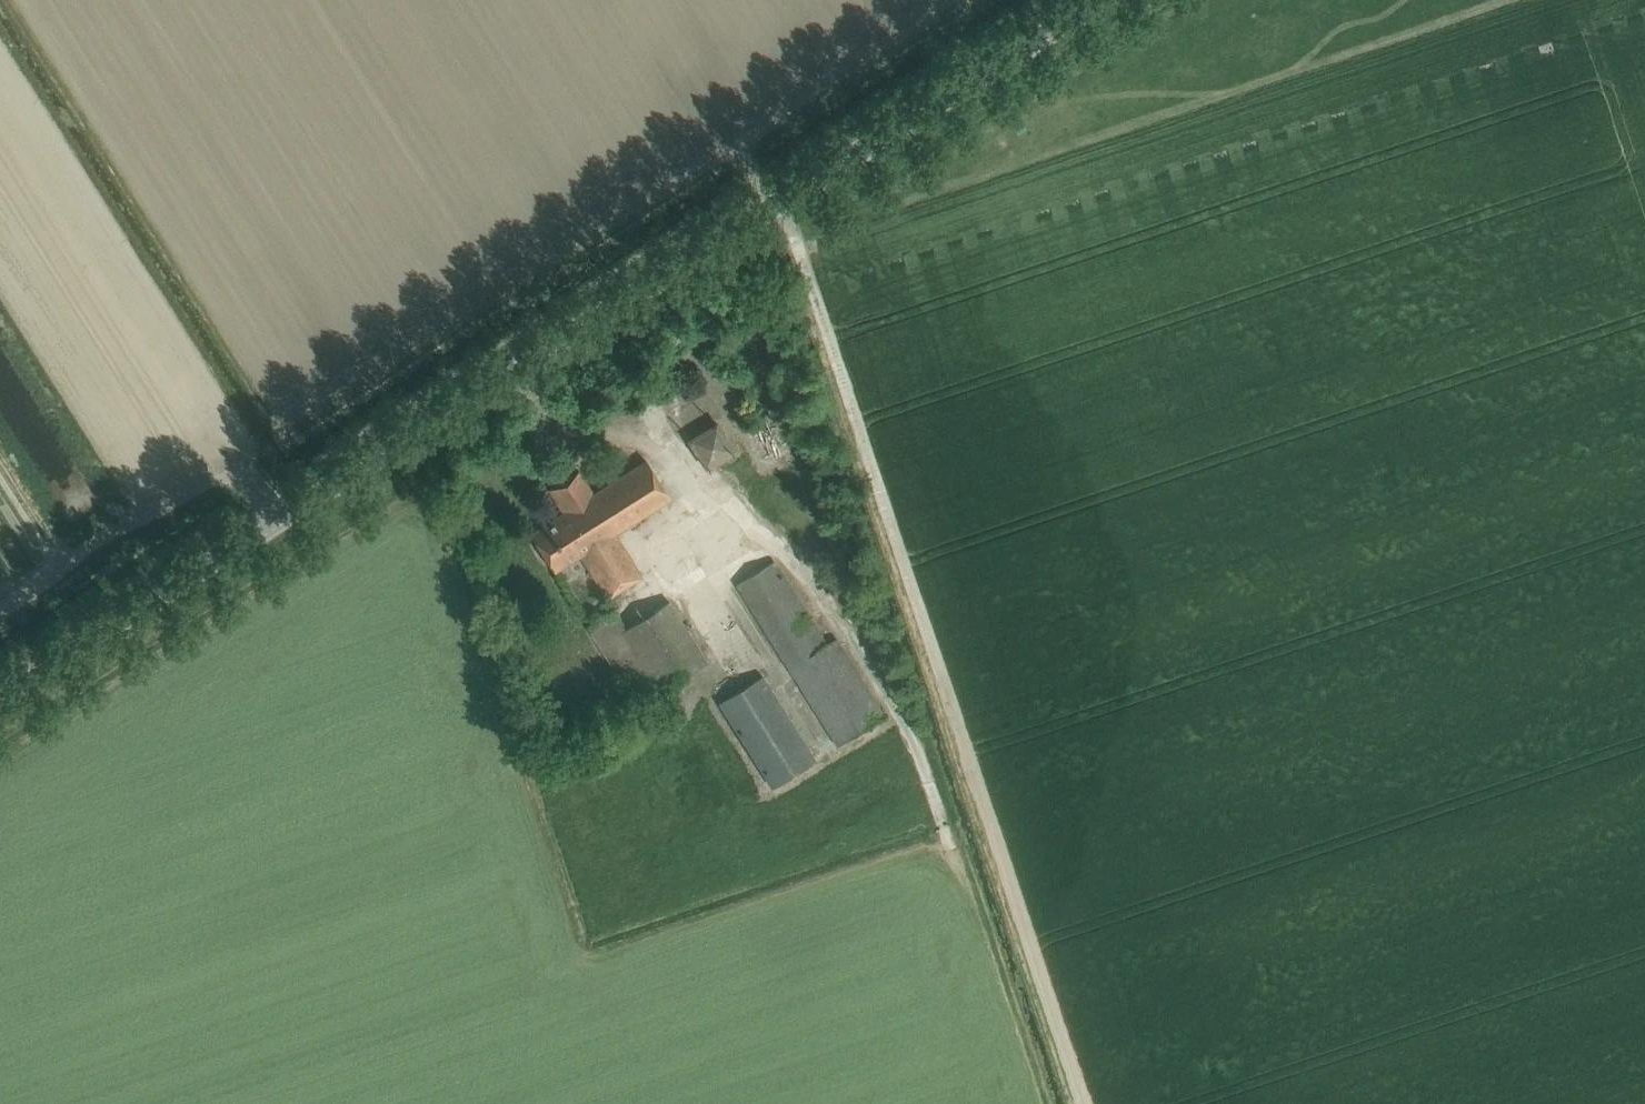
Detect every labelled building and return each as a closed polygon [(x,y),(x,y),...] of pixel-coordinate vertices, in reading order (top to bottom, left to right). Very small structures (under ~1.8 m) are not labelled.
[(564,513),(532,533),(555,570),(581,554),(608,597),(642,576),(615,533),(670,498),(646,461),(594,494),(579,470),(549,489),(564,513)] [(640,551),(657,540),(650,529),(633,540),(640,551)] [(836,747),(886,715),(837,637),(828,643),(775,560),(734,586),(836,747)] [(633,710),(708,661),(669,601),(628,628),(615,607),(586,626),(626,689),(622,692),(633,710)] [(813,761),(761,677),(718,704),(770,788),(813,761)]
